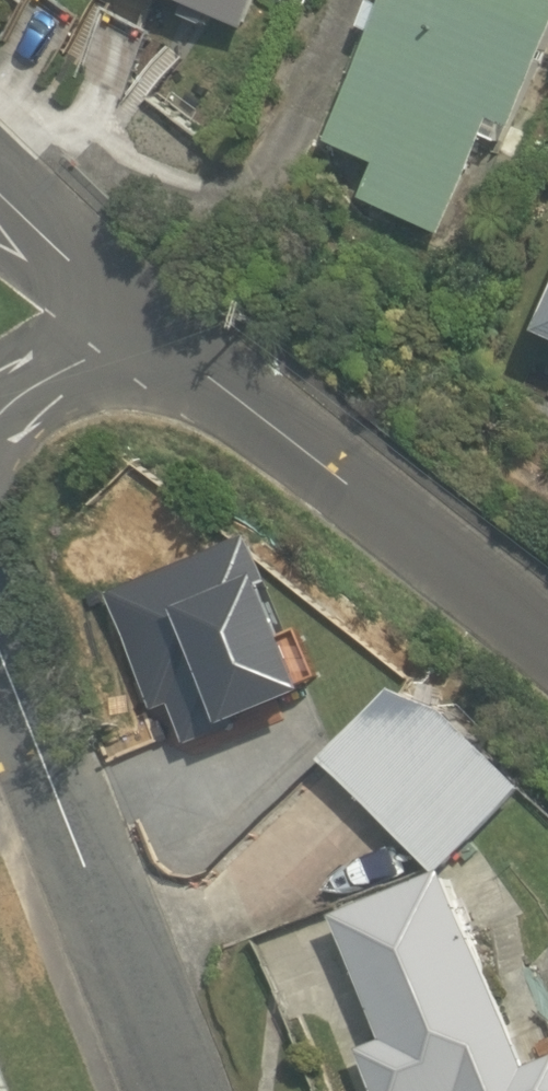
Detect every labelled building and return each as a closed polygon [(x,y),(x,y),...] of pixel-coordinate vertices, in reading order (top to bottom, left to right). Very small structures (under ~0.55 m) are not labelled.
[(347,147),(386,165),(367,204),(446,242),(500,126),(523,137),(547,83),(547,4),(540,0),(416,0),(347,147)] [(413,681),(329,757),(436,874),(520,798),(413,681)] [(483,867),(446,884),(342,931),(390,1038),(362,1050),(381,1090),(547,1090),(547,1011),(483,867)]
